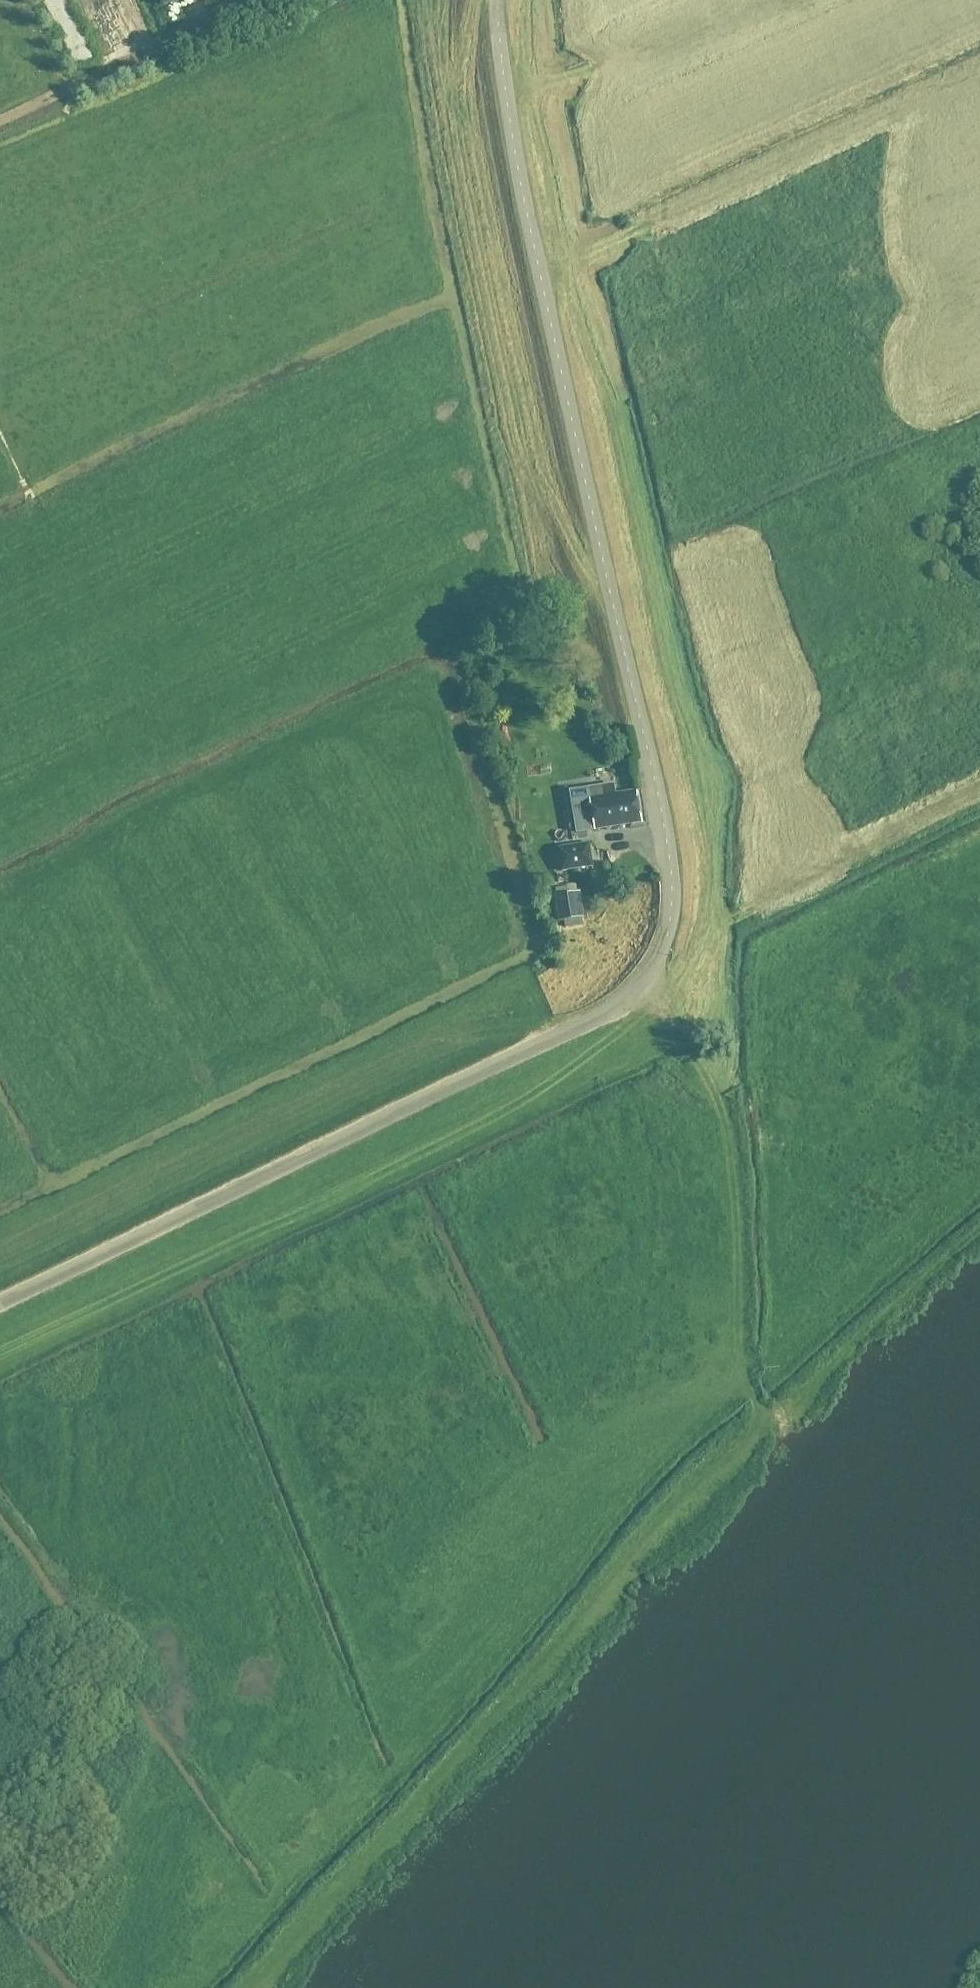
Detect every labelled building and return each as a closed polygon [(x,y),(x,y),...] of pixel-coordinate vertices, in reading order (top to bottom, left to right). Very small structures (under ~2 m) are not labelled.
[(78,14),(95,7),(92,0),(73,0),(78,14)] [(581,773),(582,791),(609,790),(607,752),(588,753),(588,772),(581,773)] [(594,831),(642,823),(636,791),(589,800),(594,831)] [(593,868),(589,844),(558,850),(562,873),(593,868)] [(557,898),(560,920),(583,917),(580,895),(557,898)]
